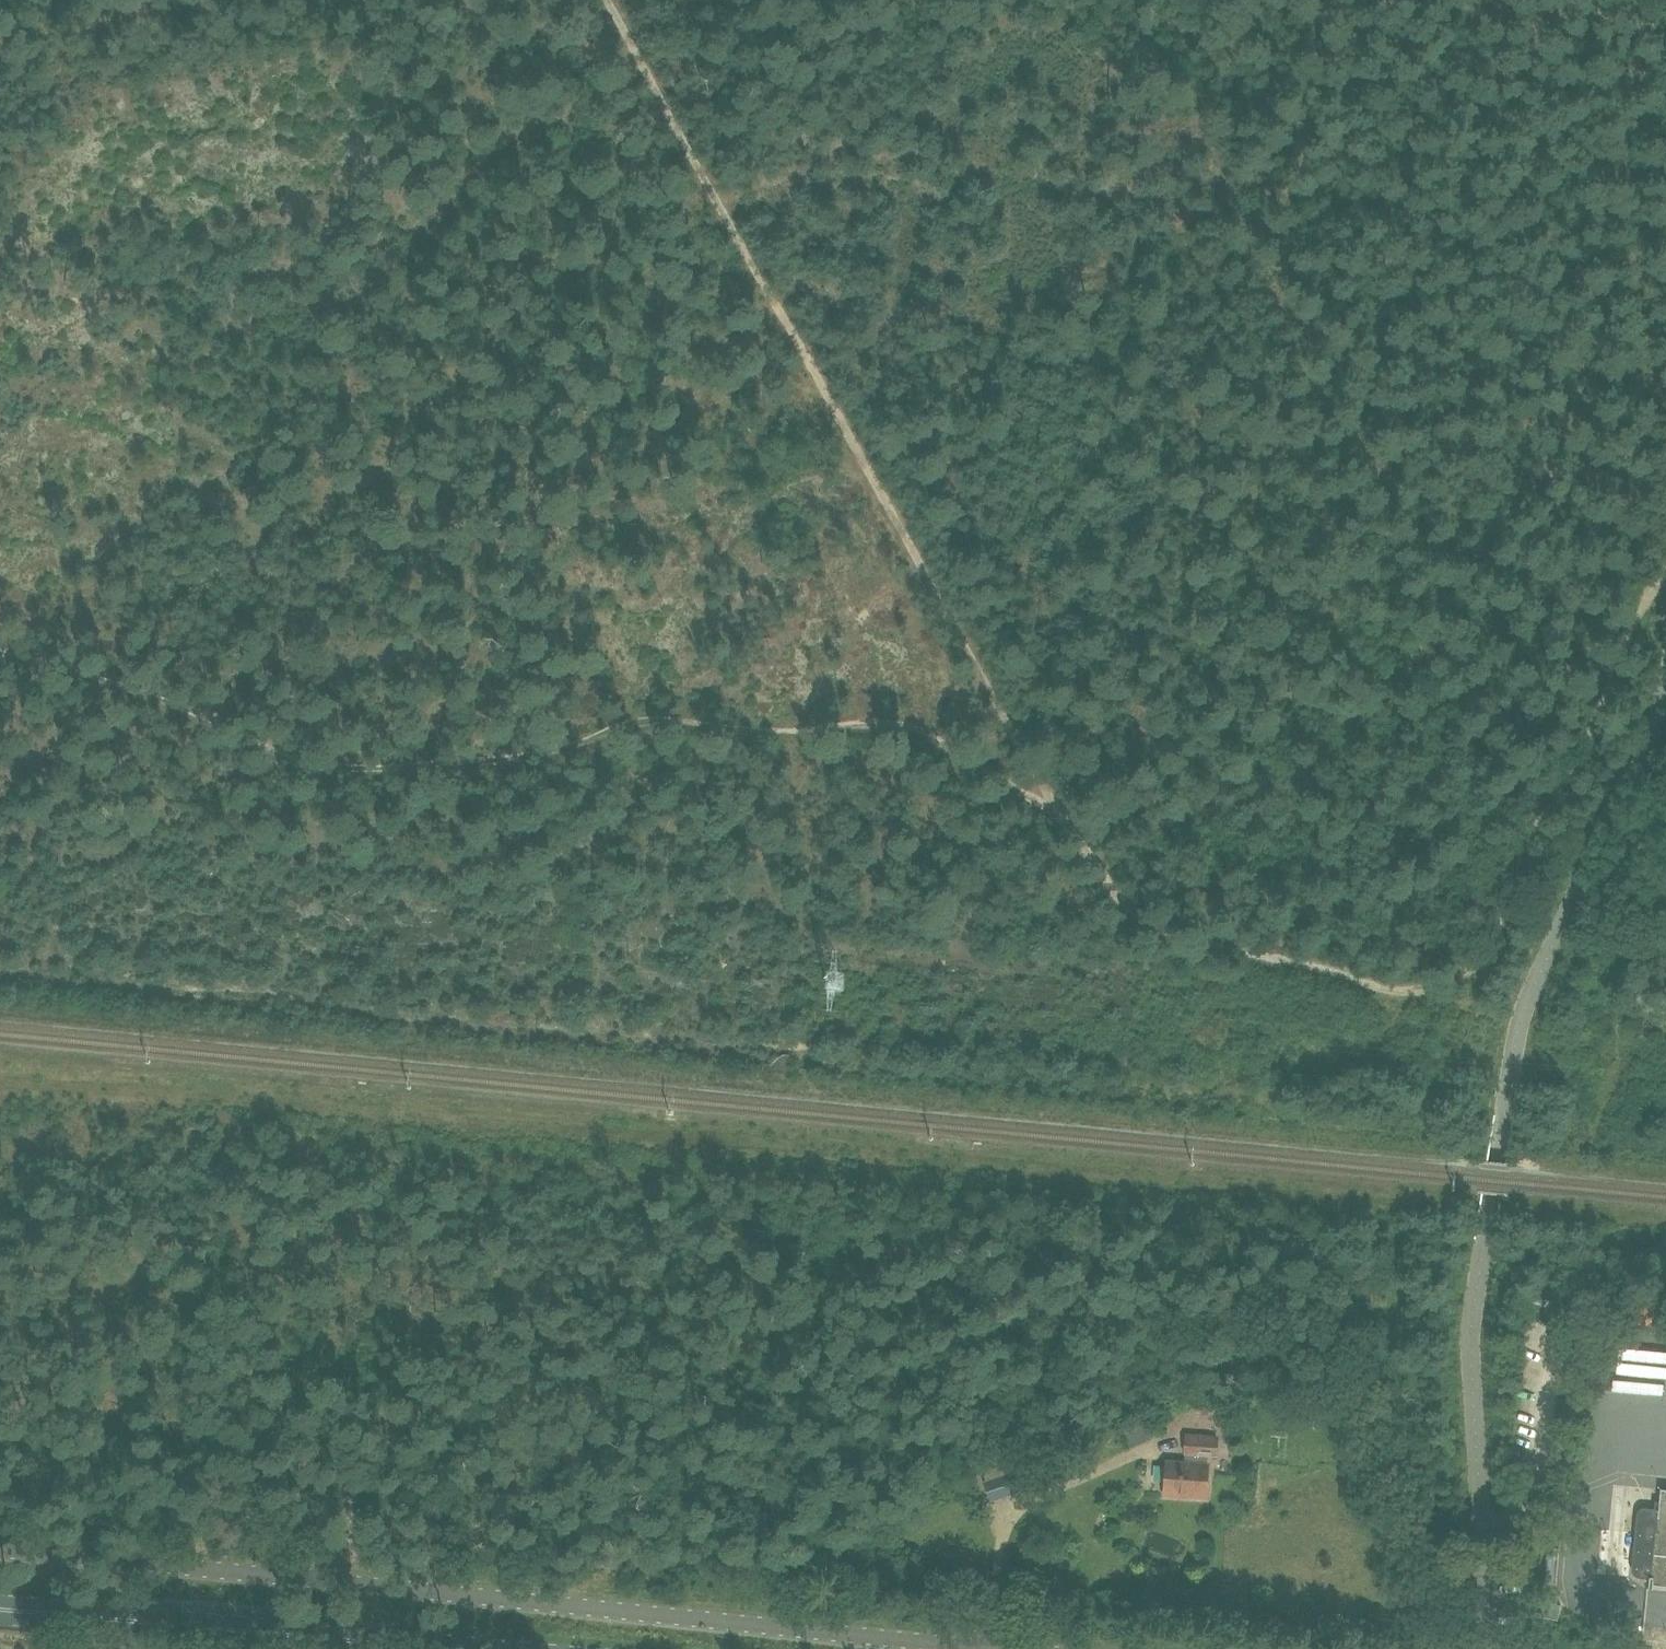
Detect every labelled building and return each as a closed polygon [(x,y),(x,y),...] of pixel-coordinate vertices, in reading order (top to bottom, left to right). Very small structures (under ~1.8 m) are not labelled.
[(1651,1327),(1655,1299),(1633,1296),(1629,1323),(1651,1327)] [(1665,1359),(1665,1346),(1653,1344),(1651,1357),(1665,1359)] [(1651,1386),(1665,1386),(1665,1369),(1652,1369),(1651,1386)] [(1217,1456),(1218,1438),(1185,1436),(1184,1454),(1185,1454),(1185,1461),(1166,1460),(1164,1497),(1207,1500),(1209,1463),(1207,1463),(1207,1455),(1217,1456)] [(989,1502),(1035,1487),(1027,1467),(981,1482),(989,1502)] [(1660,1489),(1658,1510),(1643,1509),(1638,1513),(1632,1570),(1637,1575),(1651,1577),(1650,1584),(1665,1586),(1665,1489),(1660,1489)]
